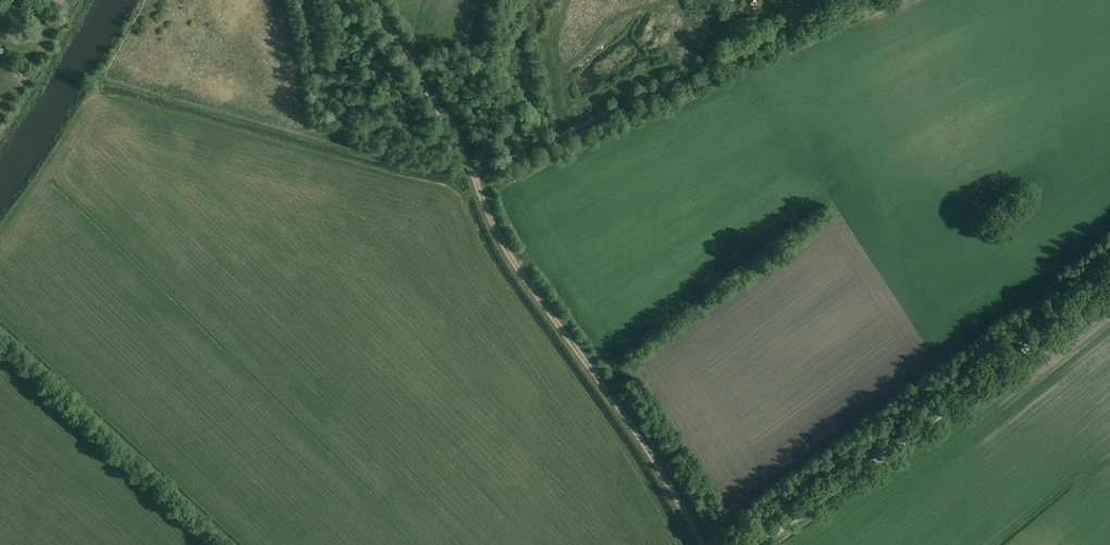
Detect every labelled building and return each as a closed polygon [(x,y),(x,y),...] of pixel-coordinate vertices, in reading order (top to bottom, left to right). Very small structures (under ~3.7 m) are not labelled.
[(736,22),(738,27),(754,22),(752,16),(736,22)]
